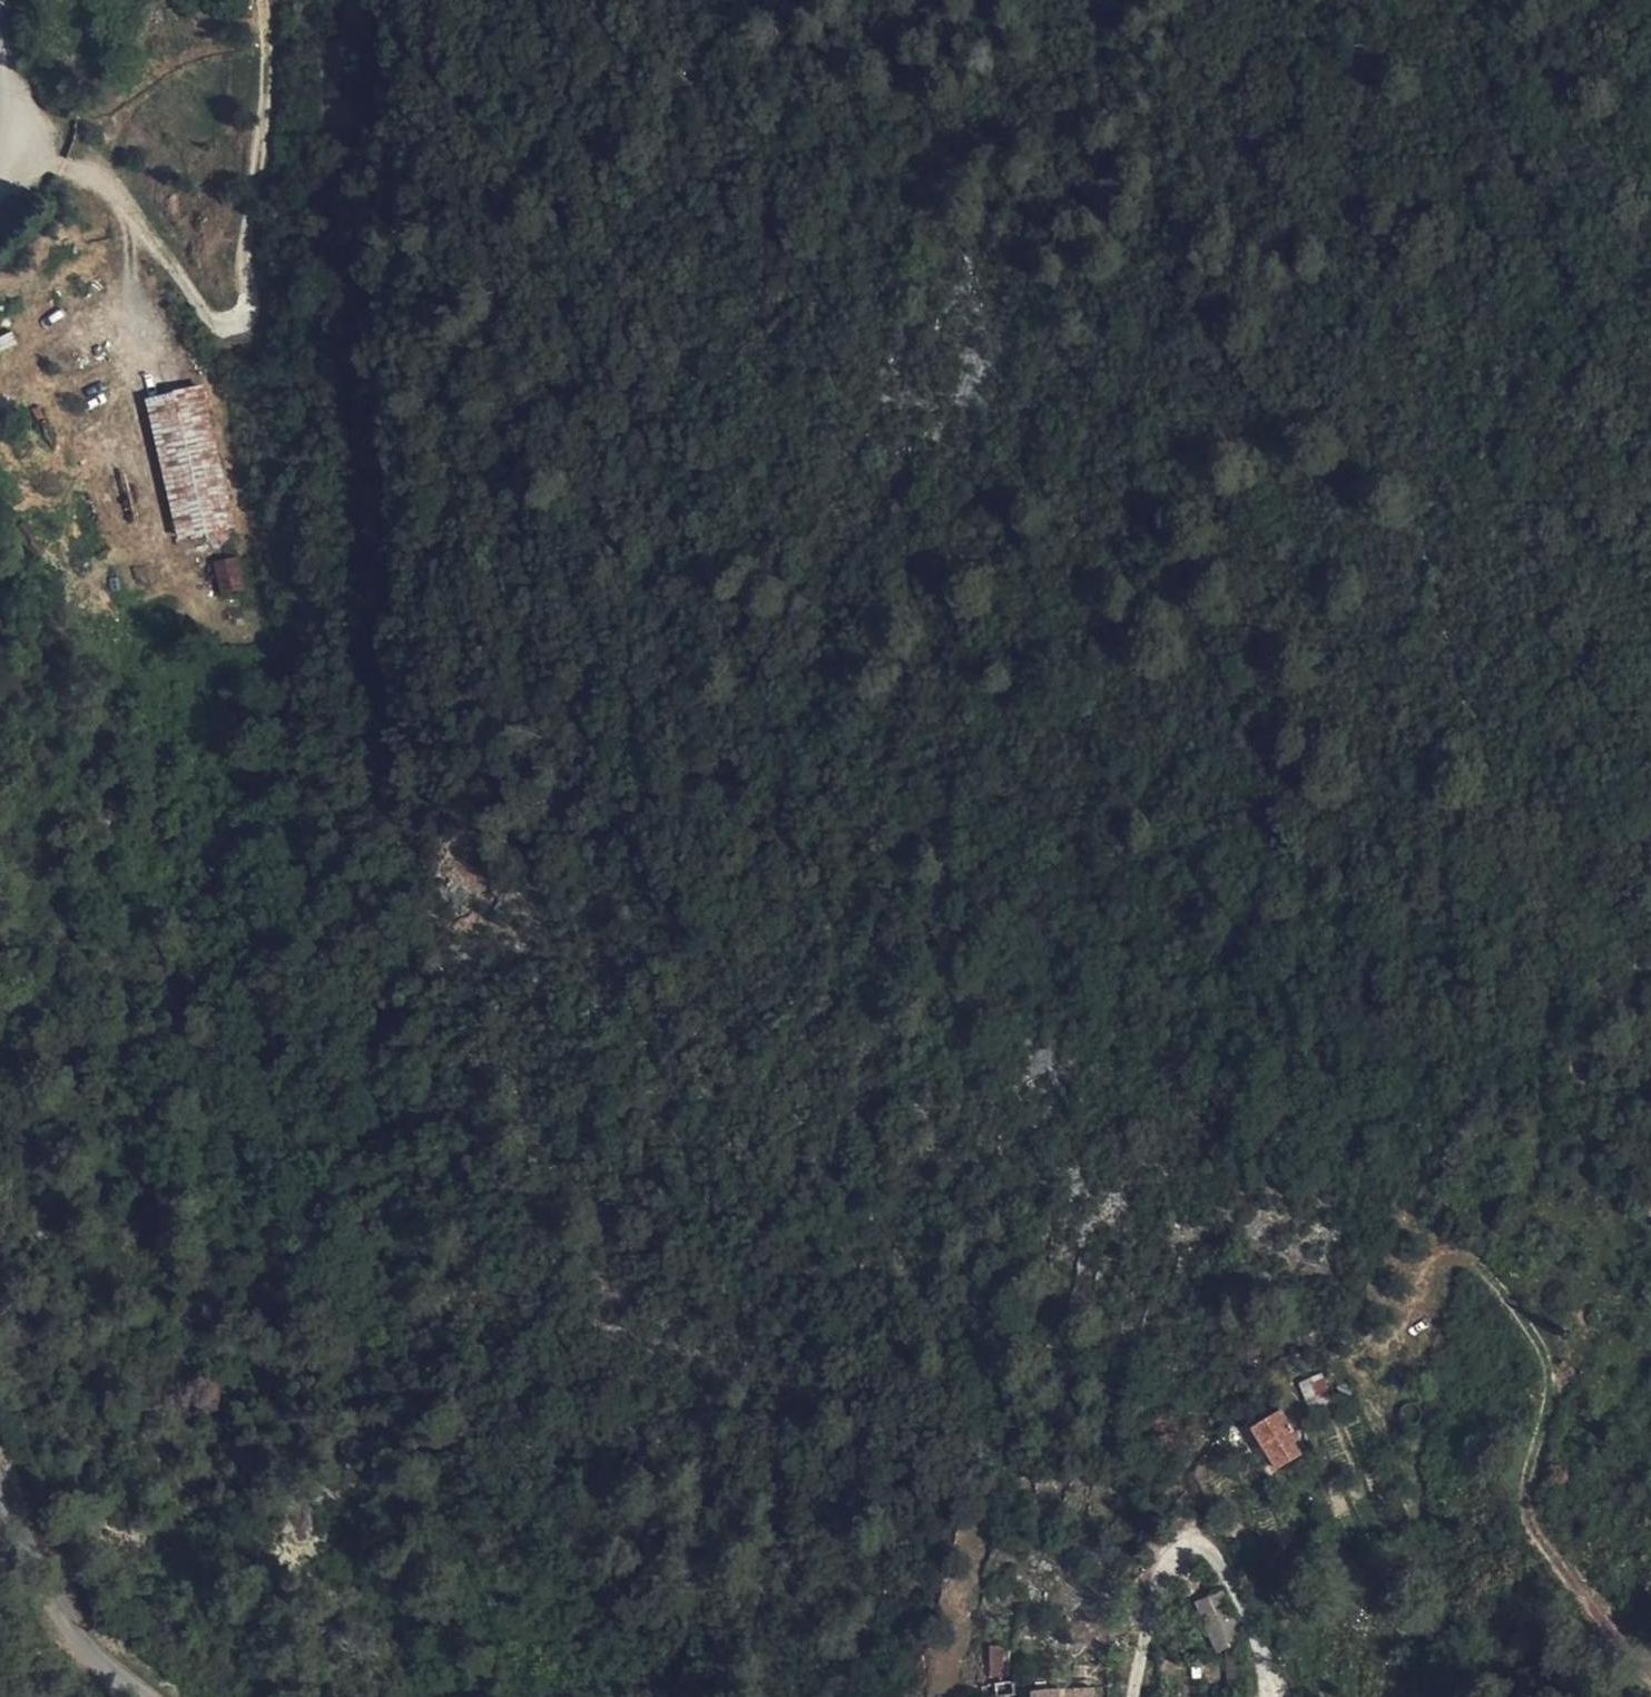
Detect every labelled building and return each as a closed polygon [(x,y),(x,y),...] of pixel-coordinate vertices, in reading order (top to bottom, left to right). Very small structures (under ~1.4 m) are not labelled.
[(17,347),(13,331),(0,335),(0,352),(17,347)] [(200,390),(144,400),(171,536),(227,527),(200,390)] [(227,558),(203,562),(208,591),(233,587),(227,558)] [(1330,1396),(1310,1402),(1318,1430),(1341,1424),(1330,1396)] [(1283,1427),(1257,1441),(1280,1483),(1301,1470),(1293,1455),(1300,1453),(1283,1427)] [(1199,1612),(1217,1657),(1247,1646),(1227,1600),(1199,1612)]
